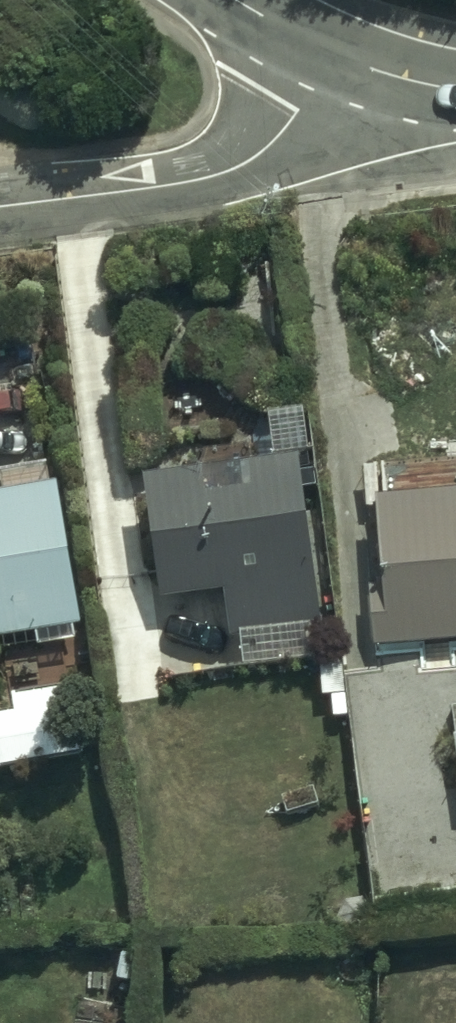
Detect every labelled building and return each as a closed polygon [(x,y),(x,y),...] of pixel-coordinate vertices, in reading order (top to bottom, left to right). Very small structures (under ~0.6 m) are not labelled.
[(302,457),(145,478),(162,605),(226,597),(233,647),(326,635),(302,457)] [(372,592),(376,657),(455,652),(455,467),(386,472),(388,498),(381,498),(387,591),(372,592)] [(35,649),(37,662),(75,656),(72,641),(82,640),(56,469),(0,478),(0,486),(2,503),(0,503),(0,654),(35,649)] [(20,702),(22,720),(0,722),(0,768),(1,778),(85,768),(77,696),(20,702)]
